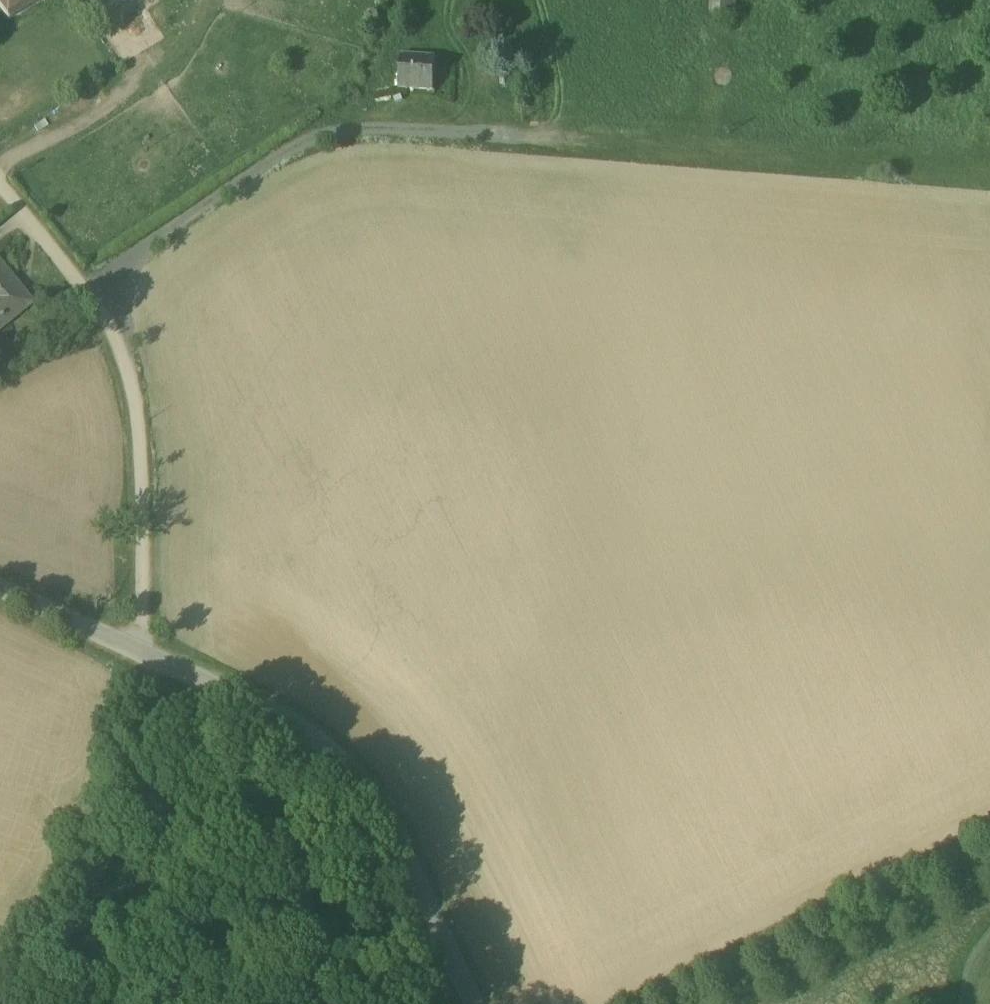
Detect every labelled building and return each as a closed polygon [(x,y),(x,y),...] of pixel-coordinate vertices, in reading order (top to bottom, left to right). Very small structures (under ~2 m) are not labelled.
[(2,20),(37,0),(0,0),(0,17),(2,20)] [(709,15),(734,17),(735,0),(710,0),(709,15)] [(437,61),(401,59),(399,91),(435,93),(437,61)] [(0,280),(0,322),(20,307),(0,280)]
